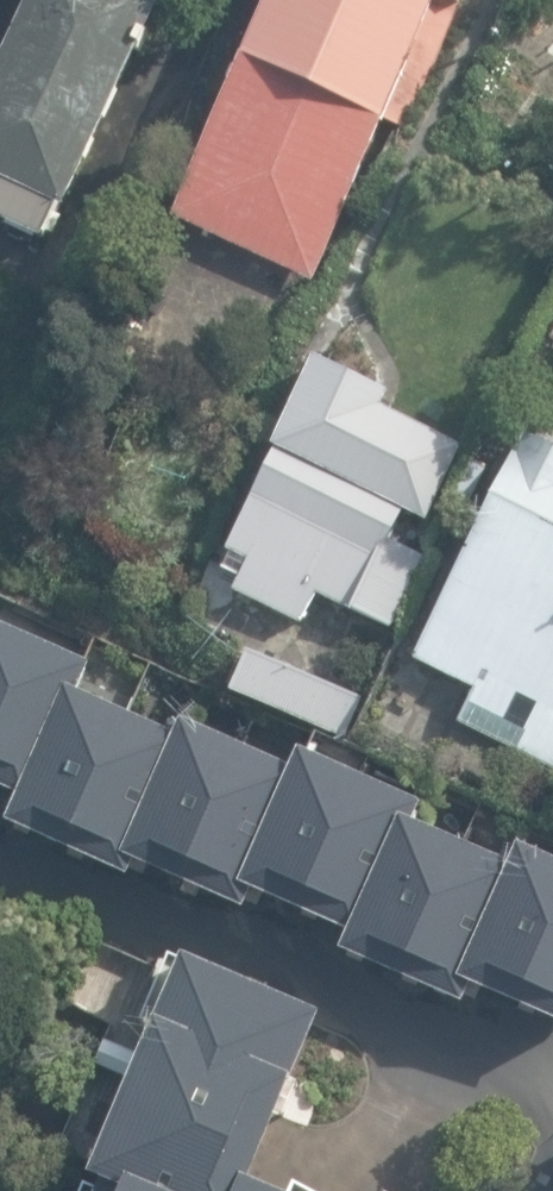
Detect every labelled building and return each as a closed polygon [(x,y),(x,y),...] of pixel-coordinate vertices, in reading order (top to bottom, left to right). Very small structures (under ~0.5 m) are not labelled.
[(0,93),(0,244),(12,220),(59,243),(181,0),(46,0),(0,93)] [(169,221),(320,285),(442,0),(263,0),(169,221)] [(385,382),(313,350),(230,537),(252,590),(309,614),(322,583),(392,613),(418,552),(381,537),(397,500),(430,513),(449,467),(446,433),(376,403),(385,382)] [(522,438),(412,657),(478,690),(471,722),(552,763),(552,453),(522,438)] [(0,620),(0,768),(41,785),(82,684),(93,658),(0,620)] [(360,695),(246,649),(228,693),(342,739),(360,695)] [(190,728),(82,684),(41,785),(28,816),(136,860),(190,728)] [(196,713),(190,728),(136,860),(243,903),(253,878),(303,756),(196,713)] [(411,803),(303,756),(253,878),(362,923),(411,803)] [(475,978),(528,850),(411,803),(362,923),(351,949),(467,996),(475,978)] [(531,842),(528,850),(475,978),(552,1010),(552,851),(531,842)] [(183,956),(100,1155),(187,1190),(246,1190),(249,1185),(321,1014),(183,956)] [(100,1155),(85,1190),(187,1190),(100,1155)]
